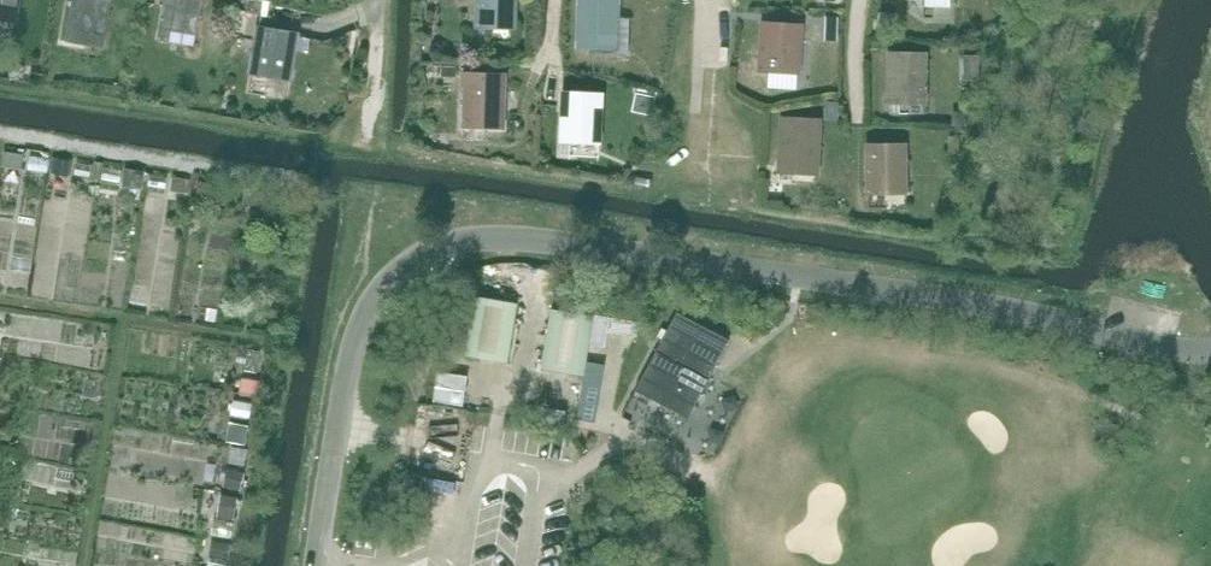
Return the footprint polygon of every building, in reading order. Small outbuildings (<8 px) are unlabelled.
[(15,10),(16,0),(0,0),(0,8),(15,10)] [(74,8),(73,8),(67,43),(79,45),(81,33),(106,38),(112,3),(95,0),(76,0),(74,8)] [(164,5),(162,5),(156,40),(168,42),(170,31),(195,35),(201,0),(164,0),(164,5)] [(477,27),(514,28),(515,0),(478,0),(477,27)] [(615,48),(617,1),(593,1),(593,2),(581,1),(581,12),(580,12),(578,47),(615,48)] [(798,61),(800,26),(763,24),(760,70),(772,71),(773,60),(798,61)] [(259,28),(257,39),(252,74),(288,80),(296,34),(259,28)] [(925,102),(926,55),(888,54),(887,101),(925,102)] [(38,85),(40,74),(32,73),(30,84),(38,85)] [(502,122),(503,76),(466,75),(465,122),(502,122)] [(598,143),(601,96),(577,95),(577,96),(565,95),(565,106),(563,106),(561,141),(598,143)] [(836,119),(836,104),(827,104),(826,119),(836,119)] [(816,174),(819,121),(795,120),(795,121),(784,121),(783,131),(781,131),(779,166),(791,167),(791,173),(816,174)] [(868,193),(905,193),(904,146),(880,146),(880,147),(868,148),(868,158),(867,158),(868,193)] [(517,303),(475,296),(465,355),(507,363),(517,303)] [(583,376),(593,316),(551,309),(541,369),(583,376)] [(676,312),(634,390),(689,420),(731,341),(676,312)] [(438,372),(433,400),(464,406),(470,378),(438,372)] [(556,405),(552,423),(581,429),(585,411),(556,405)] [(585,411),(582,429),(610,435),(614,417),(585,411)]
